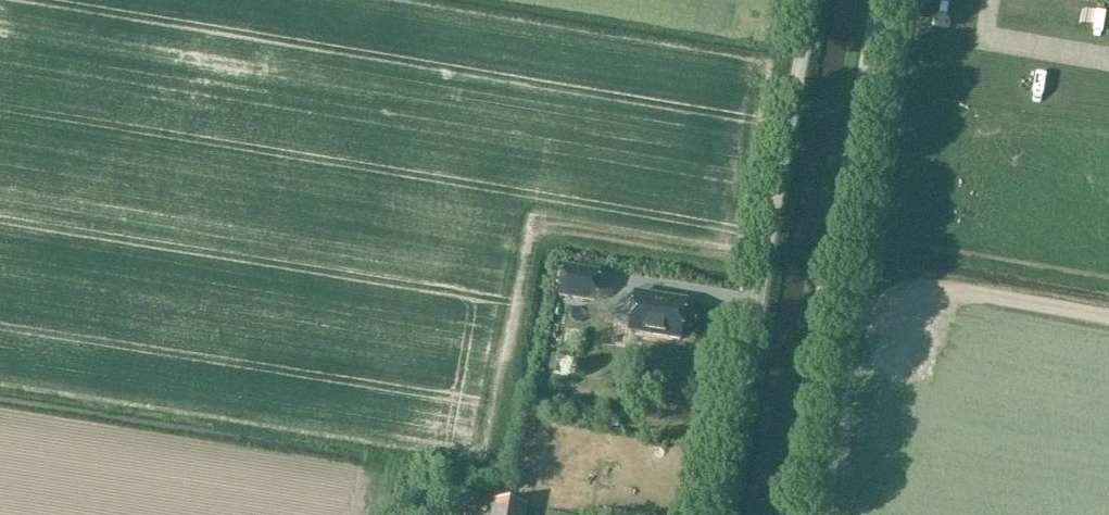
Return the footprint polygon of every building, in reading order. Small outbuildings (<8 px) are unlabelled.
[(562,268),(557,297),(599,303),(603,275),(562,268)] [(642,295),(636,331),(682,338),(684,329),(688,303),(642,295)] [(560,323),(557,337),(573,339),(575,326),(560,323)] [(421,487),(419,499),(432,502),(434,490),(421,487)] [(526,508),(494,502),(492,514),(525,514),(526,508)]
